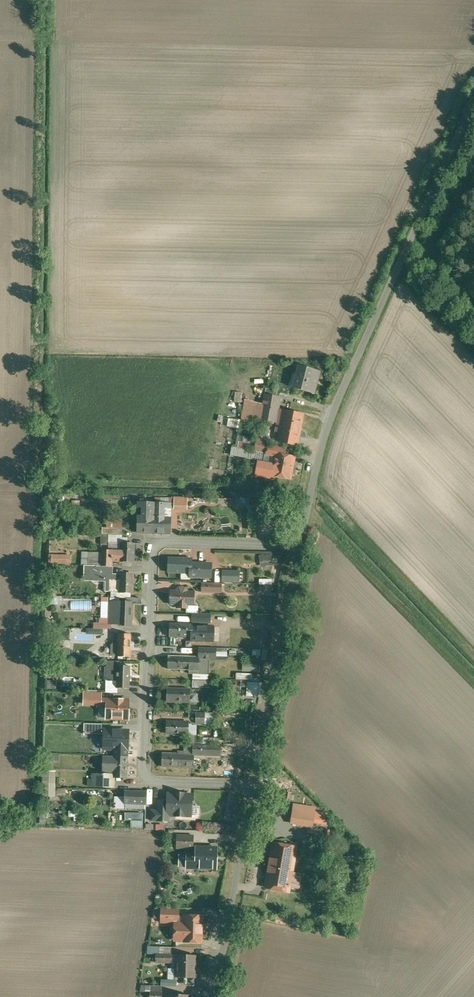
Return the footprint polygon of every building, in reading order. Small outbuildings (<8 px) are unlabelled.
[(314,393),(320,372),(299,367),(294,388),(314,393)] [(260,420),(276,423),(281,398),(276,397),(278,390),(269,389),(266,388),(264,401),(261,415),(260,420)] [(303,415),(280,411),(277,431),(281,432),(279,442),(297,445),(303,415)] [(276,454),(284,456),(286,449),(268,446),(266,456),(275,458),(276,454)] [(284,456),(276,454),(275,458),(274,466),(272,475),(273,475),(290,478),(294,458),(284,456)] [(263,464),(274,466),(275,458),(266,456),(265,456),(263,464)] [(272,475),(274,466),(263,464),(260,464),(257,475),(272,478),(273,475),(272,475)] [(187,509),(187,498),(175,498),(174,509),(187,509)] [(155,503),(138,503),(138,507),(147,508),(147,517),(137,517),(137,532),(154,533),(155,503)] [(171,504),(155,503),(154,533),(170,533),(170,518),(161,517),(162,508),(171,508),(171,504)] [(102,521),(101,535),(124,535),(125,522),(102,521)] [(121,551),(101,551),(101,553),(101,561),(113,561),(133,562),(134,544),(121,543),(121,551)] [(101,561),(101,553),(80,552),(79,566),(90,566),(100,566),(101,561)] [(191,559),(169,559),(169,571),(191,572),(191,575),(210,576),(211,564),(191,564),(191,559)] [(112,574),(113,561),(101,561),(100,566),(90,566),(90,575),(95,579),(104,580),(104,573),(112,574)] [(224,569),(224,581),(242,581),(242,569),(224,569)] [(112,574),(104,573),(104,580),(103,591),(120,592),(120,574),(112,574)] [(133,574),(120,574),(120,592),(132,592),(133,574)] [(220,593),(220,582),(199,582),(199,593),(220,593)] [(259,582),(259,593),(271,593),(271,582),(259,582)] [(193,607),(193,592),(169,592),(169,606),(193,607)] [(132,625),(132,603),(110,602),(110,614),(105,614),(105,619),(111,619),(111,624),(119,624),(119,625),(132,625)] [(210,615),(192,614),(192,623),(210,623),(210,615)] [(192,625),(170,624),(170,637),(192,637),(192,627),(192,625)] [(213,627),(192,627),(192,637),(192,641),(213,641),(213,627)] [(111,629),(101,629),(101,642),(110,642),(111,629)] [(131,634),(118,634),(118,644),(118,656),(118,657),(130,657),(131,634)] [(199,649),(198,658),(213,659),(215,659),(216,649),(199,649)] [(194,658),(194,657),(169,656),(168,669),(188,670),(188,673),(198,674),(199,662),(194,662),(194,658)] [(199,662),(198,674),(213,674),(213,659),(198,658),(194,658),(194,662),(199,662)] [(118,688),(130,688),(130,667),(119,666),(118,666),(118,669),(107,668),(107,681),(118,681),(118,688)] [(218,688),(218,676),(192,676),(192,688),(218,688)] [(247,682),(247,696),(259,696),(259,682),(247,682)] [(188,701),(188,689),(166,689),(166,701),(188,701)] [(100,706),(107,706),(107,700),(101,700),(101,693),(84,692),(84,704),(98,705),(98,706),(100,706)] [(128,719),(129,701),(107,700),(107,706),(107,718),(128,719)] [(188,723),(167,722),(166,734),(188,734),(188,723)] [(90,738),(99,738),(99,726),(90,726),(90,738)] [(107,735),(108,726),(99,726),(99,738),(107,739),(107,735)] [(107,735),(120,736),(121,726),(108,726),(107,735)] [(115,745),(115,757),(127,757),(128,736),(120,736),(107,735),(107,739),(106,745),(115,745)] [(219,747),(193,745),(192,754),(220,755),(219,747)] [(185,755),(163,755),(163,767),(193,767),(194,757),(185,756),(185,755)] [(126,777),(127,757),(115,757),(104,756),(104,772),(101,772),(100,785),(114,786),(114,777),(126,777)] [(146,804),(147,792),(125,791),(124,804),(146,804)] [(167,815),(168,815),(191,816),(192,795),(184,795),(184,794),(176,793),(176,794),(168,794),(168,801),(167,815)] [(167,815),(168,801),(158,801),(157,811),(151,811),(151,820),(168,821),(168,815),(167,815)] [(294,805),(292,821),(313,825),(315,808),(294,805)] [(194,836),(177,835),(176,848),(193,849),(194,836)] [(295,847),(272,843),(264,888),(287,892),(295,847)] [(187,855),(187,868),(216,869),(216,848),(196,848),(196,855),(187,855)] [(161,923),(176,923),(177,917),(179,917),(179,909),(161,908),(161,923)] [(202,925),(203,917),(183,916),(183,917),(183,929),(176,929),(176,941),(184,941),(184,942),(202,942),(202,931),(203,930),(204,926),(202,925)] [(159,954),(156,954),(155,962),(171,963),(171,955),(159,954)] [(195,978),(195,955),(174,955),(174,963),(177,963),(177,978),(195,978)] [(150,986),(149,996),(162,996),(162,986),(150,986)]
